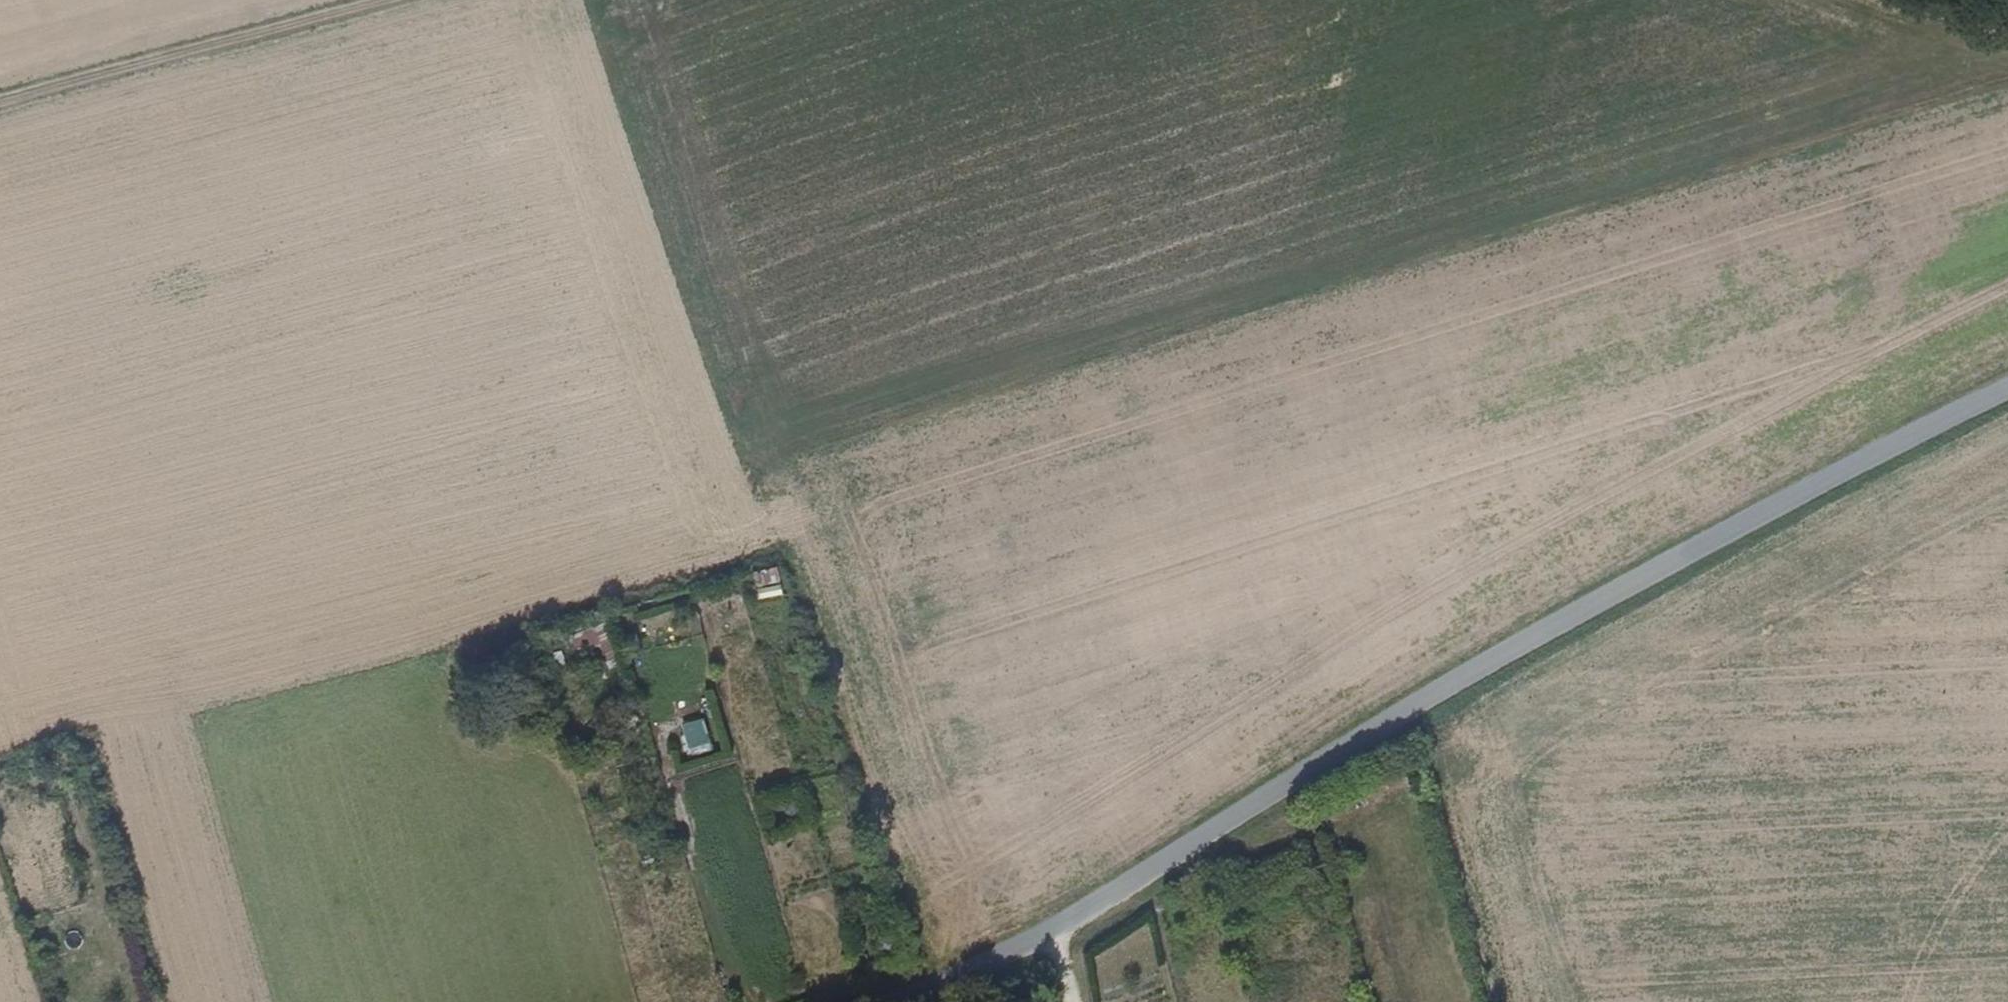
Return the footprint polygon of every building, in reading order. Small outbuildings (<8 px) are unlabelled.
[(689,757),(711,752),(705,721),(682,726),(689,757)]
